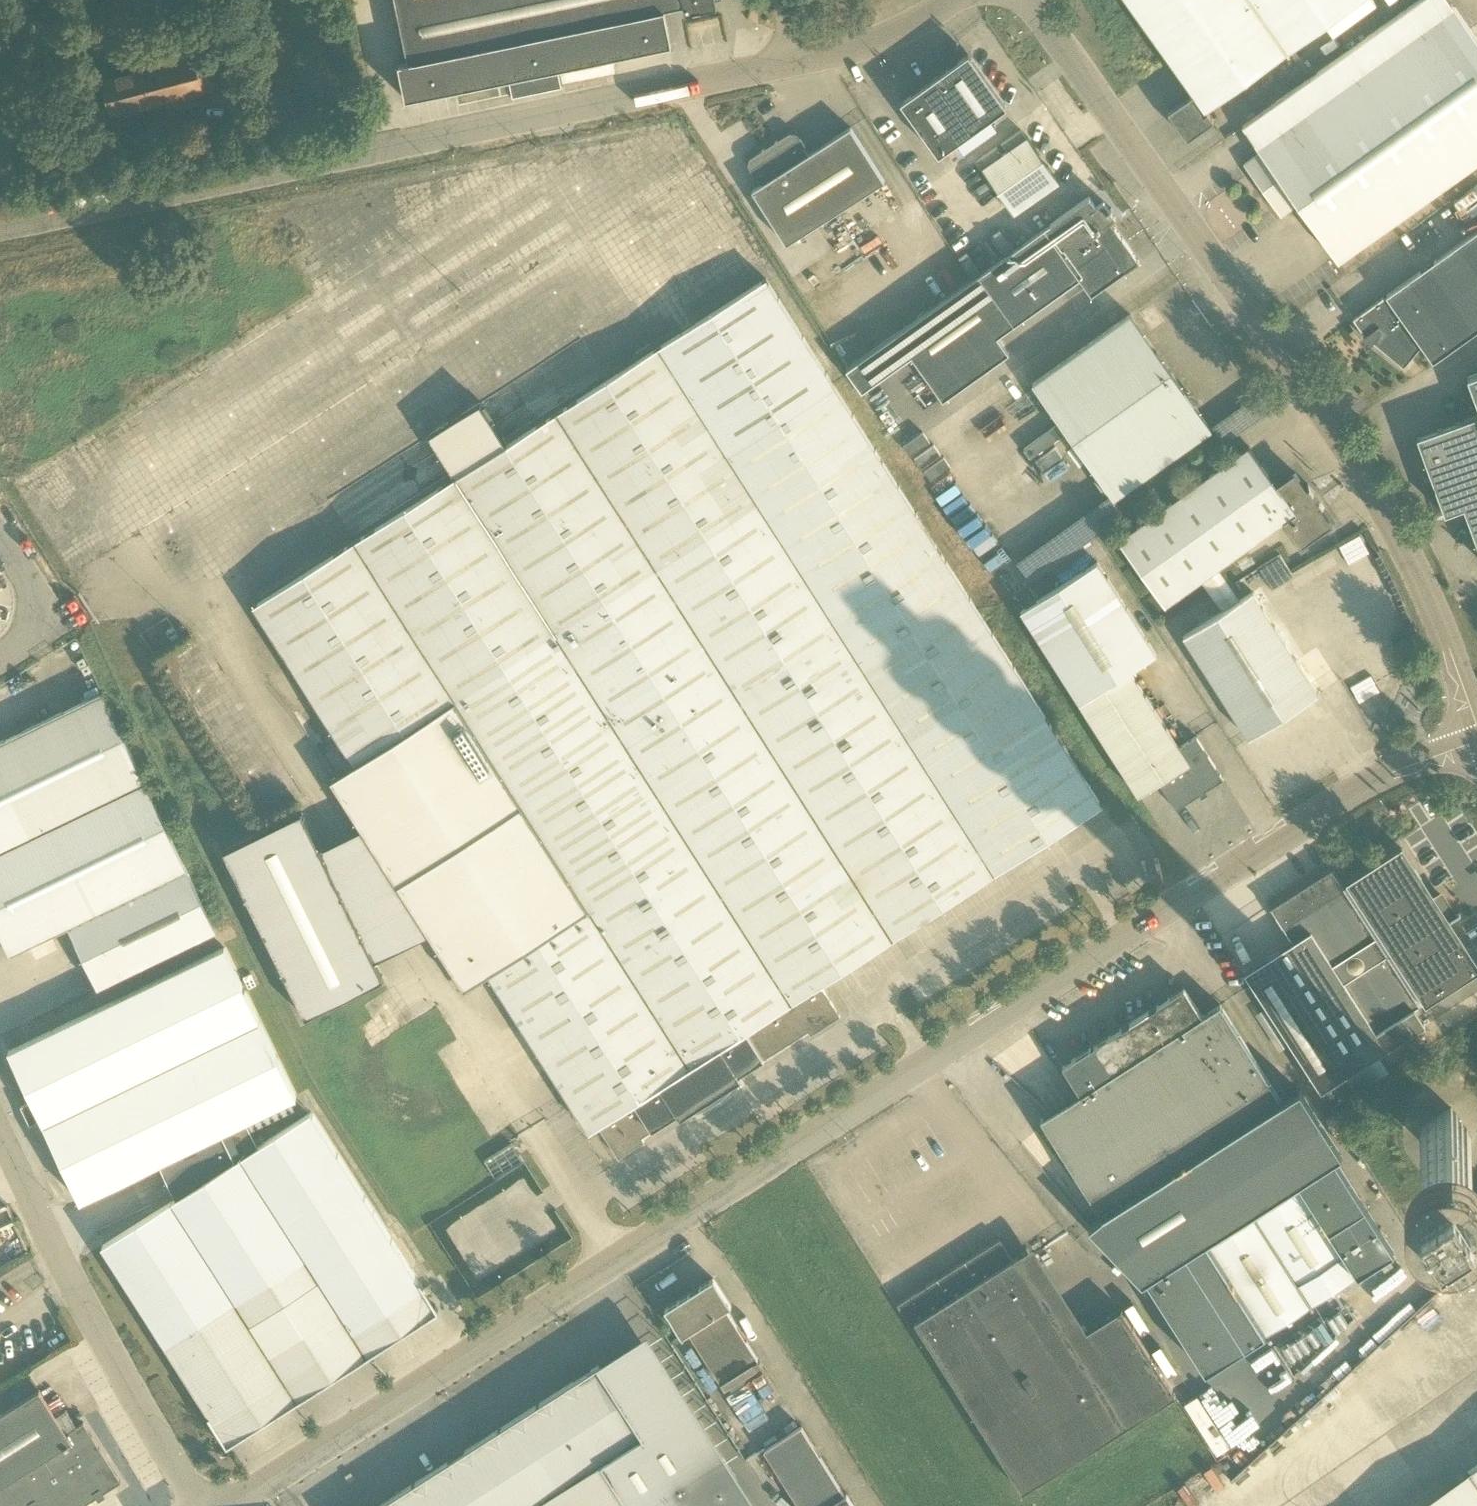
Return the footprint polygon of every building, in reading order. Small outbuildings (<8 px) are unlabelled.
[(408,63),(399,65),(406,99),(653,48),(646,14),(684,6),(686,14),(717,7),(716,0),(395,0),(408,63)] [(1288,52),(1251,0),(1127,0),(1194,94),(1169,112),(1188,139),(1214,120),(1207,110),(1288,52)] [(1476,163),(1476,37),(1451,0),(1420,0),(1243,126),(1261,152),(1244,164),(1281,216),(1298,204),(1339,261),(1476,163)] [(1288,52),(1361,0),(1251,0),(1288,52)] [(110,115),(204,91),(204,90),(225,84),(215,48),(209,50),(206,38),(205,33),(138,52),(142,68),(100,79),(101,81),(110,115)] [(990,120),(1007,107),(969,54),(902,102),(940,155),(957,143),(964,154),(997,130),(990,120)] [(885,181),(862,144),(851,127),(809,154),(804,148),(806,146),(795,129),(745,161),(756,178),(758,177),(762,184),(753,190),(786,245),(885,181)] [(1014,215),(1060,183),(1028,137),(974,174),(985,189),(992,185),(1014,215)] [(1098,206),(1091,196),(1051,224),(897,333),(944,400),(1010,353),(998,336),(1080,278),(1092,295),(1139,261),(1111,221),(1116,217),(1105,201),(1098,206)] [(1476,331),(1476,231),(1384,297),(1354,319),(1365,335),(1364,336),(1365,337),(1369,334),(1375,339),(1373,341),(1404,367),(1422,346),(1434,362),(1476,331)] [(363,314),(339,330),(347,342),(345,349),(354,361),(349,364),(353,370),(362,364),(371,367),(374,365),(377,366),(410,365),(414,350),(430,350),(466,324),(468,318),(467,300),(479,292),(472,282),(462,279),(461,267),(479,254),(459,248),(404,288),(389,283),(380,289),(385,295),(372,305),(367,298),(363,314)] [(821,984),(1102,804),(833,382),(768,279),(659,349),(508,446),(480,403),(430,434),(458,479),(256,609),(357,768),(332,784),(465,992),(490,977),(572,1103),(590,1132),(599,1126),(619,1157),(645,1141),(642,1137),(678,1114),(680,1118),(742,1079),(739,1075),(809,1030),(811,1034),(841,1015),(821,984)] [(1113,500),(1212,428),(1131,314),(1032,385),(1113,500)] [(1468,377),(1476,402),(1476,373),(1468,377)] [(1418,437),(1446,514),(1464,507),(1476,541),(1476,415),(1418,437)] [(1277,485),(1249,446),(1119,537),(1166,604),(1200,580),(1217,568),(1284,520),(1303,545),(1332,524),(1320,507),(1323,505),(1310,487),(1308,489),(1295,472),(1277,485)] [(1025,557),(1032,576),(1041,572),(1034,554),(1025,557)] [(1181,746),(1130,667),(1155,650),(1098,562),(1021,612),(1139,795),(1160,782),(1177,809),(1224,779),(1196,735),(1181,746)] [(1253,591),(1239,600),(1222,611),(1184,635),(1250,738),(1319,694),(1253,591)] [(102,692),(0,741),(0,933),(10,955),(69,927),(98,988),(217,931),(102,692)] [(224,850),(306,1017),(385,979),(303,812),(224,850)] [(1322,1092),(1426,1025),(1415,1008),(1476,968),(1476,964),(1449,921),(1435,899),(1402,848),(1344,886),(1333,869),(1334,869),(1333,867),(1271,908),(1272,909),(1294,942),(1246,973),(1322,1092)] [(42,1119),(63,1163),(81,1200),(160,1163),(169,1182),(198,1164),(301,1101),(297,1097),(225,947),(9,1050),(33,1100),(42,1119)] [(1202,1016),(1185,988),(1063,1065),(1081,1093),(1041,1119),(1102,1214),(1089,1226),(1141,1282),(1147,1279),(1205,1371),(1310,1304),(1312,1307),(1313,1306),(1311,1304),(1348,1280),(1351,1284),(1358,1280),(1355,1276),(1394,1252),(1335,1159),(1341,1155),(1300,1090),(1282,1101),(1221,1004),(1202,1016)] [(42,1119),(33,1100),(21,1105),(30,1124),(42,1119)] [(422,1286),(311,1112),(301,1101),(198,1164),(287,1304),(321,1283),(352,1331),(422,1286)] [(1440,1159),(1472,1139),(1451,1107),(1420,1128),(1440,1159)] [(495,1179),(522,1162),(511,1145),(484,1162),(495,1179)] [(214,1419),(285,1373),(254,1325),(287,1304),(198,1164),(169,1182),(177,1198),(103,1245),(214,1419)] [(1013,1259),(1000,1238),(898,1304),(925,1339),(928,1337),(1025,1489),(1177,1392),(1132,1325),(1082,1357),(1017,1256),(1013,1259)] [(759,1359),(727,1309),(732,1306),(714,1278),(665,1309),(683,1337),(690,1333),(722,1382),(759,1359)] [(685,1436),(701,1426),(658,1357),(612,1386),(599,1365),(378,1505),(729,1505),(685,1436)] [(40,1389),(0,1415),(0,1505),(34,1505),(39,1503),(41,1505),(82,1505),(122,1481),(84,1422),(77,1426),(67,1409),(57,1416),(40,1389)] [(1265,1413),(1257,1397),(1229,1411),(1227,1407),(1212,1415),(1201,1394),(1186,1401),(1213,1453),(1248,1435),(1242,1424),(1265,1413)] [(802,1426),(764,1450),(801,1505),(855,1505),(847,1493),(845,1494),(802,1426)] [(1170,1452),(1192,1439),(1185,1427),(1163,1441),(1170,1452)]
